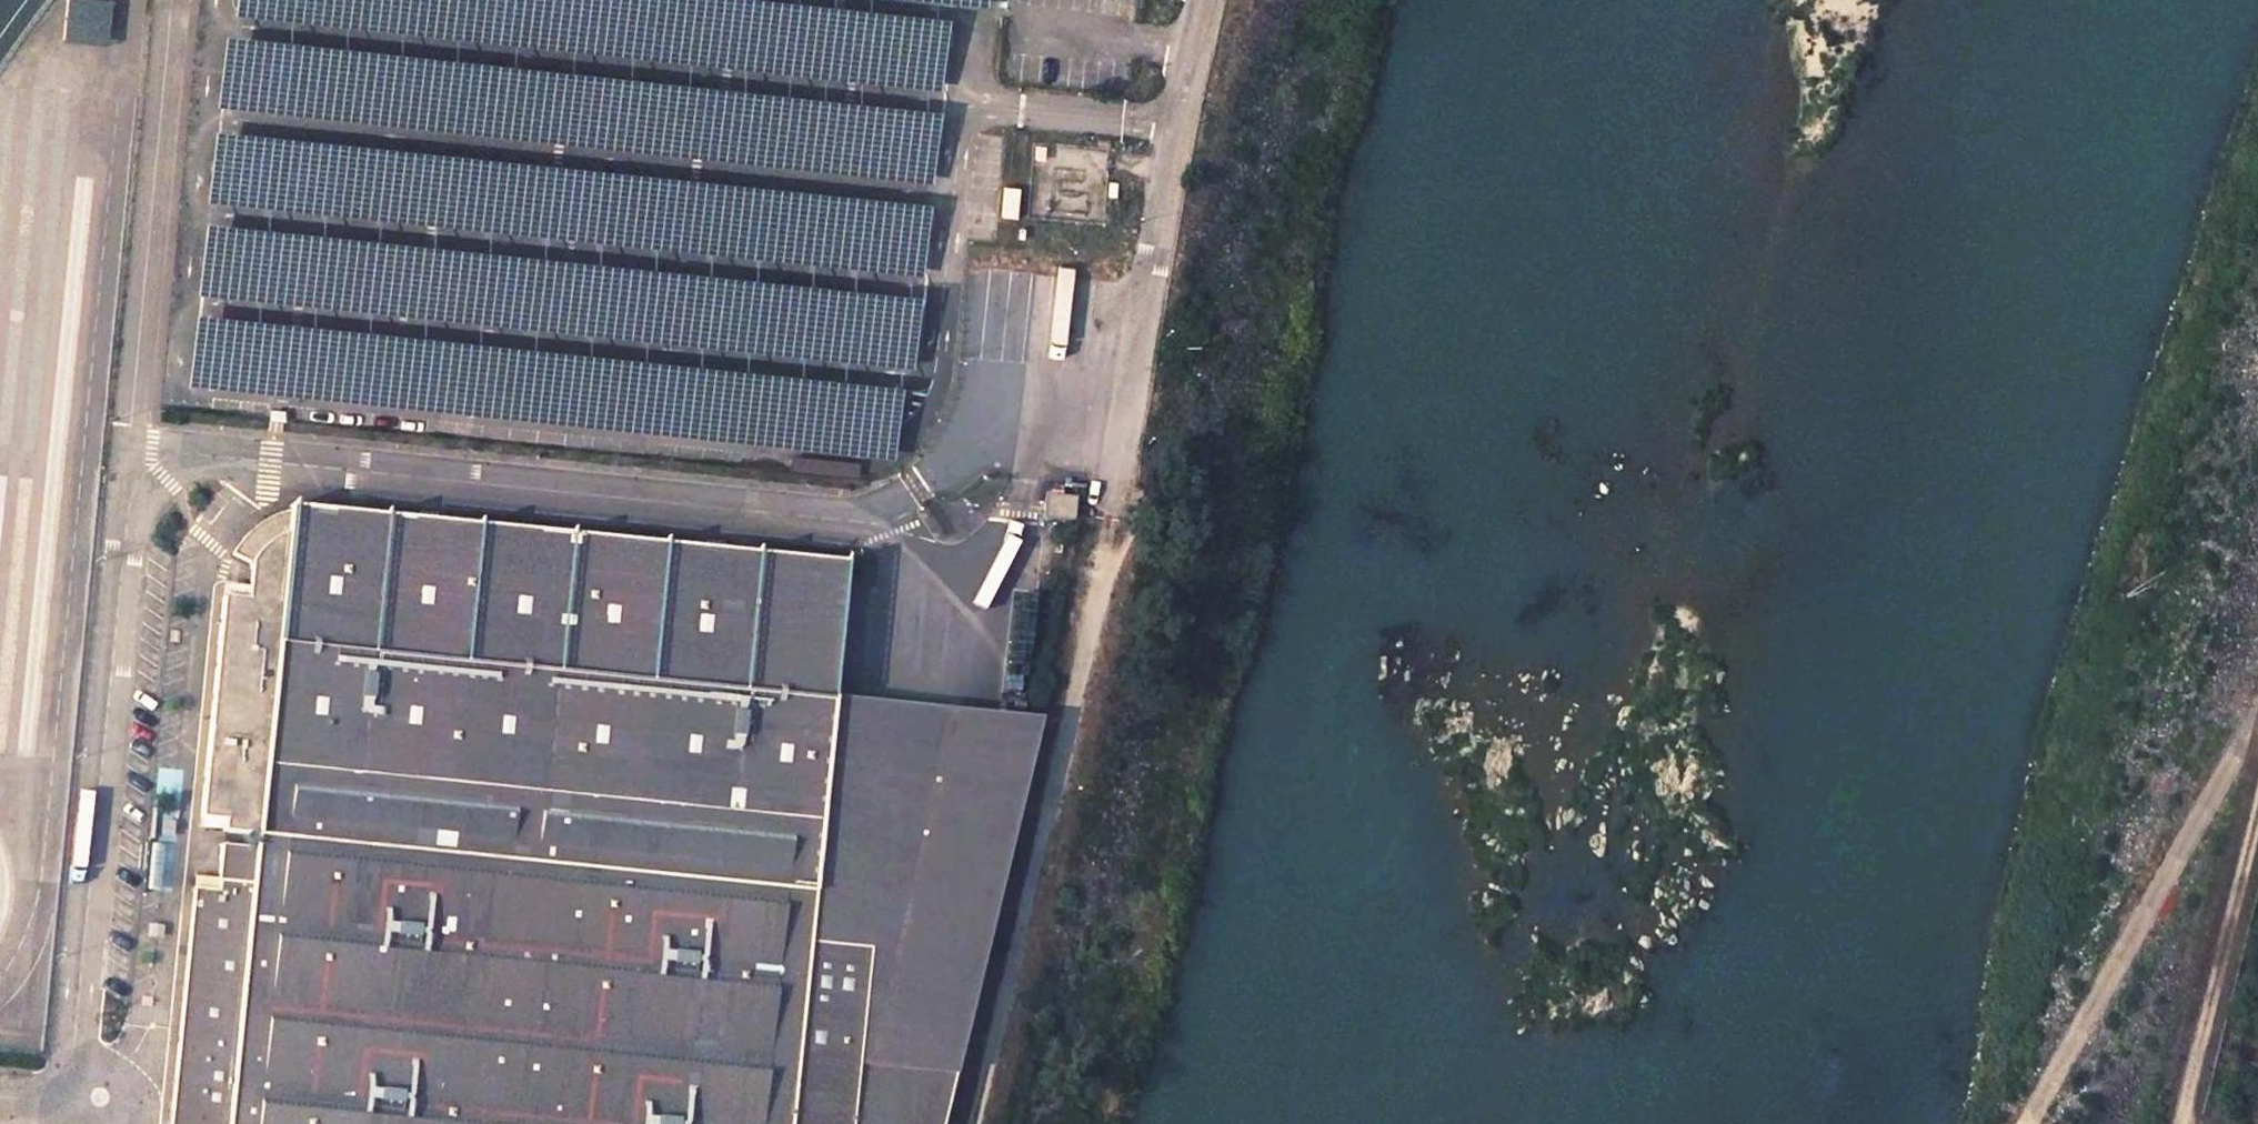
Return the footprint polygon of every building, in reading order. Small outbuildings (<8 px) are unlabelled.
[(107,45),(110,3),(70,1),(68,43),(107,45)] [(820,457),(819,472),(855,473),(856,458),(820,457)] [(1047,510),(1060,511),(1061,500),(1048,499),(1047,510)] [(876,947),(816,941),(841,714),(828,712),(843,576),(722,562),(705,560),(441,529),(424,527),(300,513),(299,518),(287,521),(280,525),(271,529),(262,536),(251,547),(242,560),(261,570),(257,605),(233,603),(207,824),(231,826),(230,837),(263,841),(262,854),(229,850),(224,896),(200,893),(175,1123),(856,1123),(876,947)] [(441,523),(424,521),(424,527),(441,529),(441,523)] [(723,556),(706,554),(705,560),(722,562),(723,556)] [(953,1071),(947,1070),(1027,736),(841,714),(816,941),(876,947),(856,1123),(940,1123),(953,1071)]
